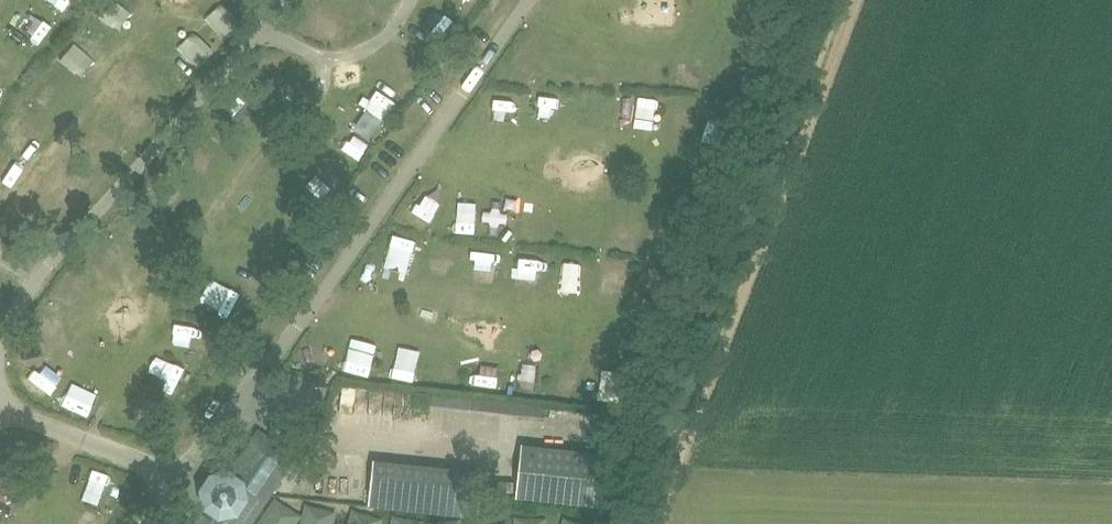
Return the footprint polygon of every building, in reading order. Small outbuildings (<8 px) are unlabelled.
[(148,0),(123,0),(144,9),(148,0)] [(240,14),(251,1),(249,0),(222,0),(240,14)] [(216,9),(201,24),(220,43),(235,28),(216,9)] [(191,80),(207,67),(188,43),(172,56),(191,80)] [(509,117),(512,94),(494,92),(491,115),(509,117)] [(556,117),(558,93),(540,92),(538,115),(556,117)] [(323,376),(333,347),(314,340),(304,370),(323,376)] [(172,363),(164,383),(185,392),(193,371),(172,363)] [(455,409),(458,397),(438,391),(434,403),(455,409)] [(298,456),(262,432),(246,455),(248,456),(232,480),(230,479),(216,482),(208,493),(211,506),(212,507),(201,523),(252,523),(298,456)] [(521,447),(516,500),(604,509),(609,456),(521,447)] [(469,468),(375,466),(375,505),(469,507),(469,468)] [(9,494),(0,489),(0,508),(9,494)]
